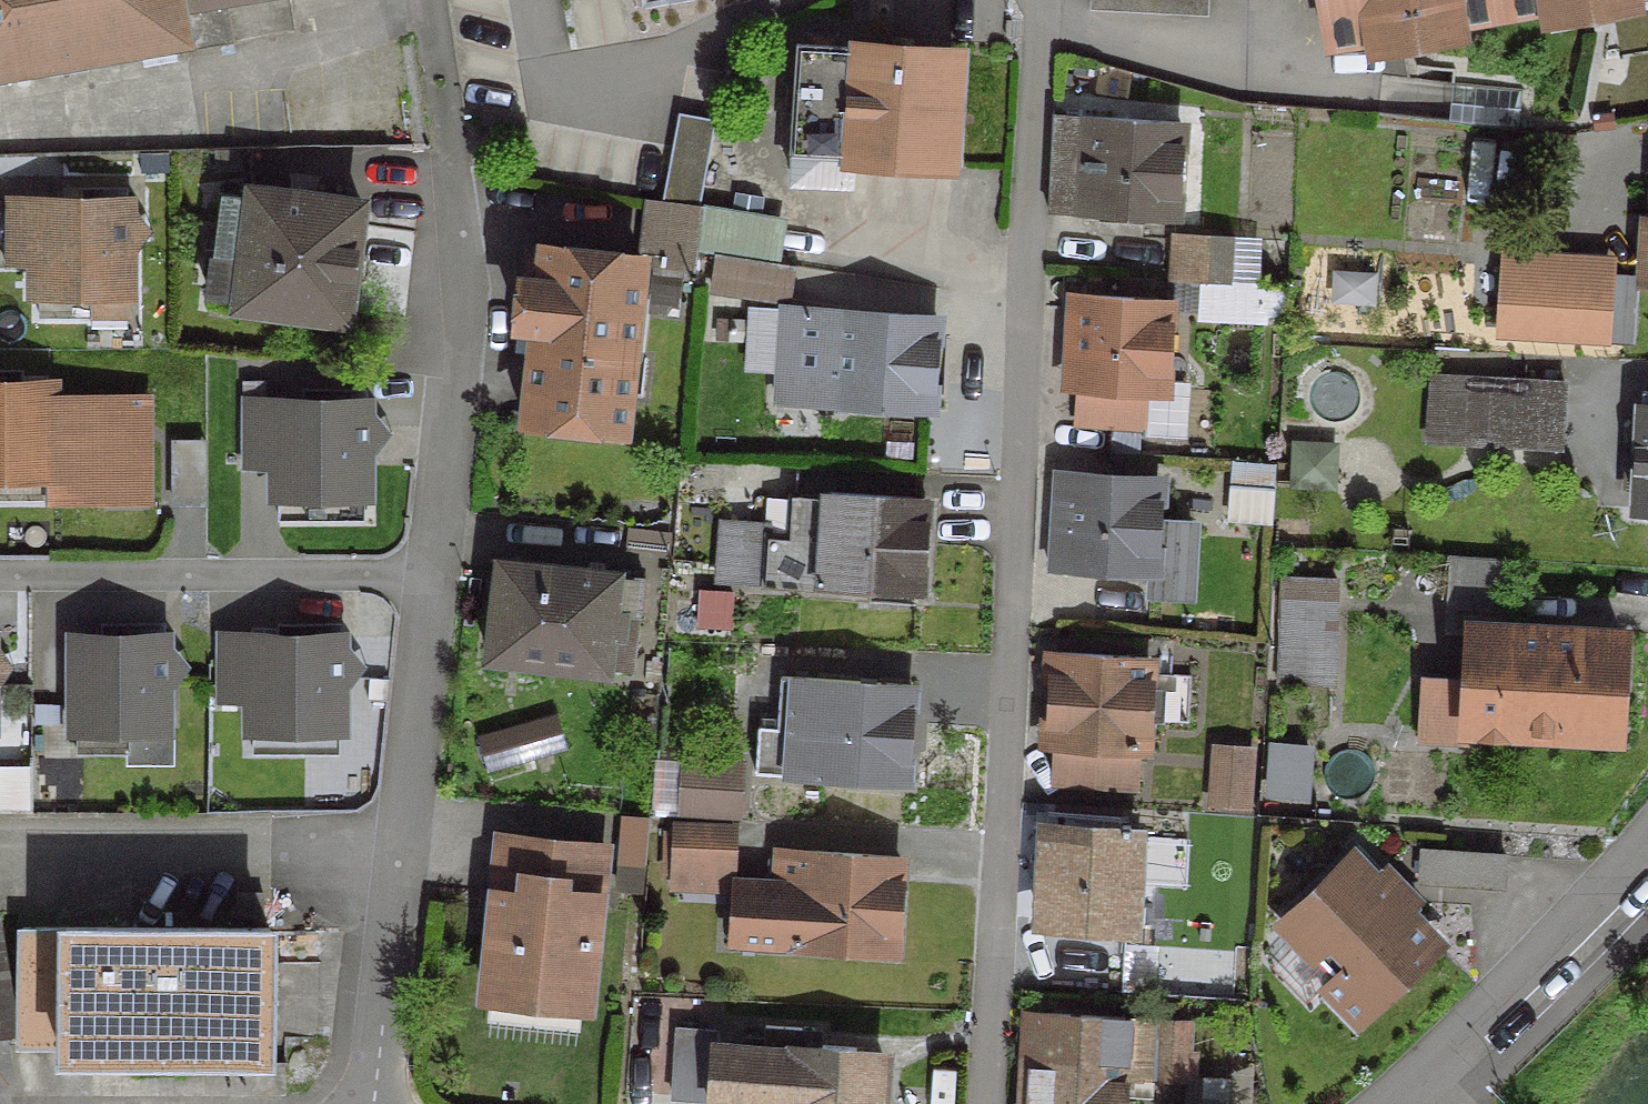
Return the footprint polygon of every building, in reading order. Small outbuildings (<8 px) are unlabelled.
[(167,0),(0,0),(0,66),(173,36),(167,0)] [(173,36),(177,54),(227,45),(220,1),(225,0),(167,0),(173,36)] [(1085,9),(1199,15),(1200,0),(1085,0),(1085,9)] [(1501,0),(1310,0),(1322,65),(1364,57),(1368,78),(1471,59),(1467,39),(1507,32),(1501,0)] [(1647,6),(1647,0),(1501,0),(1507,32),(1540,25),(1540,49),(1647,24),(1647,15),(1645,6),(1647,6)] [(938,169),(946,55),(846,48),(846,52),(796,49),(787,183),(839,186),(841,162),(938,169)] [(1166,219),(1172,126),(1048,118),(1043,211),(1166,219)] [(707,130),(670,123),(655,205),(692,212),(707,130)] [(238,245),(230,309),(340,322),(355,205),(343,203),(344,198),(308,193),(308,199),(245,191),(244,200),(215,196),(210,241),(238,245)] [(121,203),(27,202),(28,296),(32,296),(83,296),(121,296),(121,203)] [(689,251),(692,212),(655,205),(649,262),(687,266),(689,251)] [(770,224),(697,209),(691,250),(715,256),(762,266),(770,224)] [(1638,283),(1647,284),(1647,219),(1642,218),(1638,283)] [(1168,241),(1165,278),(1262,282),(1264,245),(1202,240),(1201,243),(1168,241)] [(627,344),(626,344),(634,261),(520,249),(512,326),(530,328),(519,420),(617,431),(627,344)] [(781,270),(762,266),(715,256),(707,291),(773,306),(781,270)] [(1590,284),(1590,281),(1522,276),(1518,330),(1586,335),(1586,337),(1619,340),(1623,286),(1590,284)] [(32,296),(32,318),(83,318),(83,296),(32,296)] [(1161,302),(1070,297),(1065,390),(1072,391),(1069,423),(1136,428),(1139,395),(1155,396),(1161,302)] [(773,368),(771,403),(922,412),(928,318),(835,312),(835,314),(796,312),(792,370),(773,368)] [(510,332),(508,354),(521,355),(523,333),(510,332)] [(1429,376),(1425,444),(1553,451),(1557,383),(1429,376)] [(44,385),(0,385),(0,501),(44,501),(44,385)] [(45,385),(44,385),(44,501),(98,501),(98,479),(137,479),(137,402),(45,401),(45,385)] [(1636,394),(1629,511),(1647,512),(1647,394),(1636,394)] [(361,404),(267,404),(267,498),(272,498),(272,520),(323,520),(323,498),(361,498),(361,404)] [(1336,422),(1278,417),(1277,484),(1328,489),(1329,451),(1335,451),(1336,422)] [(203,517),(202,455),(175,455),(176,517),(203,517)] [(1264,525),(1268,465),(1224,463),(1221,515),(1228,523),(1264,525)] [(1148,532),(1151,480),(1060,475),(1056,553),(1044,552),(1042,568),(1143,575),(1141,596),(1186,598),(1189,535),(1148,532)] [(764,540),(761,584),(910,595),(917,500),(823,494),(823,499),(786,497),(784,541),(764,540)] [(746,528),(714,526),(711,581),(742,583),(746,528)] [(1501,564),(1444,561),(1442,599),(1499,602),(1501,564)] [(633,618),(638,580),(493,563),(482,659),(626,675),(629,648),(614,646),(618,616),(633,618)] [(728,596),(705,593),(701,628),(725,630),(728,596)] [(1327,614),(1328,602),(1328,601),(1278,600),(1276,682),(1324,683),(1327,614)] [(1612,693),(1616,639),(1466,631),(1463,684),(1415,681),(1411,741),(1460,744),(1461,728),(1606,736),(1609,692),(1612,693)] [(66,732),(70,732),(70,754),(121,754),(121,732),(159,732),(159,638),(66,638),(66,732)] [(246,754),(297,754),(297,732),(336,731),(335,638),(210,638),(210,699),(242,699),(242,732),(246,732),(246,754)] [(1050,655),(1045,748),(1135,753),(1140,659),(1050,655)] [(904,687),(774,678),(771,730),(752,729),(749,775),(897,785),(904,687)] [(1207,760),(1210,761),(1203,781),(1225,789),(1246,731),(1252,700),(1230,695),(1207,760)] [(1284,797),(1325,795),(1323,741),(1281,743),(1284,797)] [(675,813),(730,817),(734,767),(679,763),(675,813)] [(1112,819),(1041,815),(1034,923),(1125,929),(1130,834),(1123,834),(1124,827),(1115,827),(1115,833),(1112,833),(1112,819)] [(672,825),(669,863),(726,867),(729,829),(672,825)] [(519,895),(491,892),(482,987),(580,997),(595,848),(525,841),(519,895)] [(770,885),(729,882),(725,942),(886,954),(892,860),(772,852),(770,885)] [(1328,977),(1316,989),(1350,1024),(1430,947),(1345,859),(1277,924),(1328,977)] [(1438,862),(1415,861),(1414,884),(1437,885),(1438,862)] [(257,1047),(257,1052),(260,1052),(262,931),(13,930),(12,1047),(257,1047)] [(1116,1076),(1165,1079),(1166,1051),(1182,1052),(1183,1023),(1029,1015),(1024,1103),(1115,1103),(1116,1076)] [(877,1075),(878,1071),(846,1068),(847,1052),(792,1048),(793,1032),(760,1030),(759,1053),(708,1050),(709,1032),(671,1029),(666,1099),(728,1103),(875,1103),(877,1075)]
